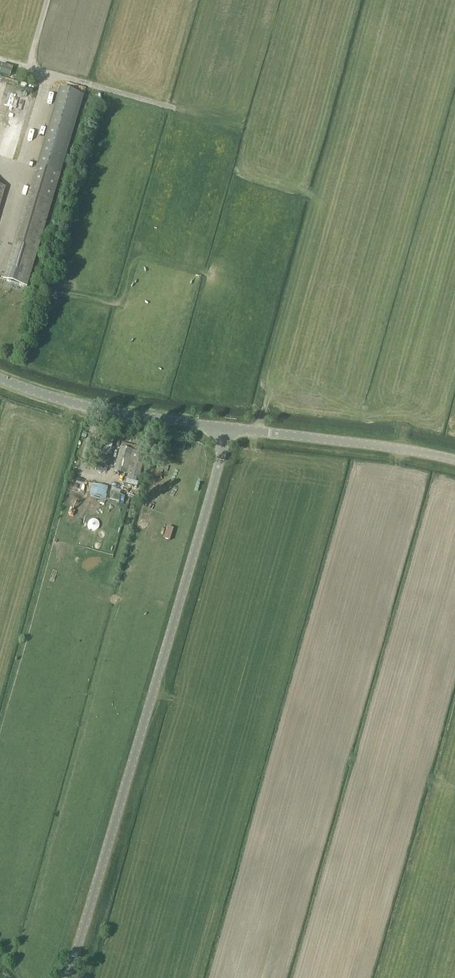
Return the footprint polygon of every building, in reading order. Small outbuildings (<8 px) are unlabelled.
[(59,88),(28,194),(3,279),(27,286),(52,201),(83,95),(59,88)] [(140,453),(132,451),(120,448),(114,472),(134,477),(140,453)]
